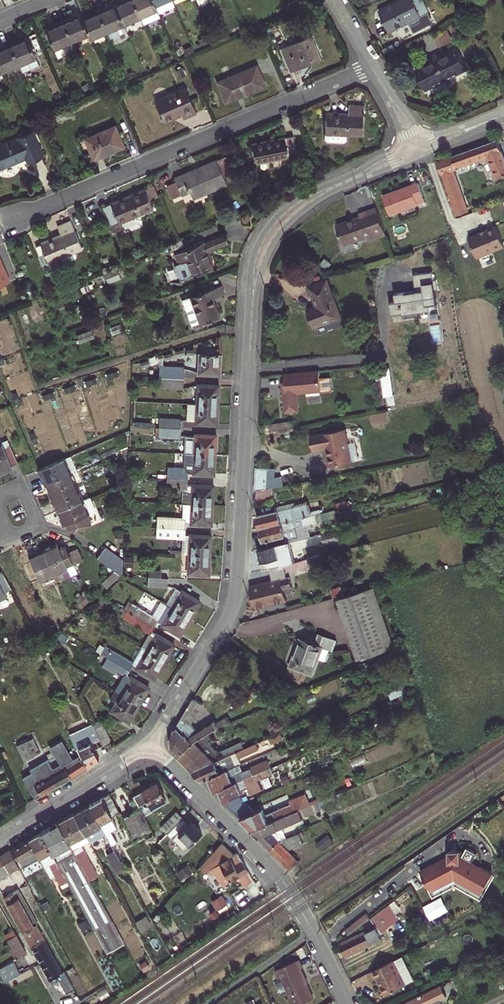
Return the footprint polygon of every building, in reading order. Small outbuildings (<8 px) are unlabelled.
[(133,0),(128,0),(116,5),(124,25),(141,17),(133,0)] [(141,17),(143,24),(160,17),(158,12),(153,0),(133,0),(141,17)] [(158,12),(175,5),(173,0),(153,0),(158,12)] [(301,7),(298,0),(295,0),(289,3),(292,11),(301,7)] [(390,32),(429,12),(422,0),(402,0),(379,12),(390,32)] [(124,25),(116,5),(99,13),(108,32),(110,38),(127,31),(124,25)] [(108,32),(99,13),(83,20),(89,34),(91,39),(108,32)] [(83,20),(81,15),(64,22),(73,42),(89,34),(83,20)] [(73,42),(64,22),(46,30),(54,49),(73,42)] [(437,37),(441,46),(452,41),(448,32),(437,37)] [(311,36),(281,48),(291,72),(308,65),(306,62),(320,56),(311,36)] [(36,57),(28,38),(11,45),(19,65),(36,57)] [(11,45),(0,50),(0,65),(3,72),(19,65),(11,45)] [(447,80),(468,70),(458,49),(444,56),(442,52),(435,55),(447,80)] [(416,70),(426,90),(447,80),(435,55),(427,59),(429,64),(416,70)] [(320,56),(306,62),(308,65),(321,59),(320,56)] [(257,66),(218,82),(226,102),(265,86),(257,66)] [(228,66),(221,69),(223,74),(230,72),(228,66)] [(186,88),(155,101),(164,122),(182,114),(184,119),(197,113),(186,88)] [(364,106),(349,105),(349,114),(327,113),(326,134),(362,136),(364,106)] [(115,126),(85,139),(93,157),(104,153),(105,154),(124,147),(115,126)] [(43,155),(33,131),(1,144),(0,142),(0,169),(18,161),(16,158),(22,155),(23,159),(26,158),(27,162),(43,155)] [(294,136),(252,144),(255,163),(289,157),(288,153),(297,152),(294,136)] [(462,153),(466,164),(482,158),(492,182),(503,177),(503,156),(498,140),(462,153)] [(453,156),(457,167),(466,164),(462,153),(453,156)] [(457,167),(453,156),(437,162),(452,205),(464,200),(454,170),(457,169),(457,167)] [(224,157),(217,160),(224,176),(230,173),(224,157)] [(227,184),(224,176),(217,160),(183,174),(183,176),(175,179),(182,195),(190,191),(193,198),(227,184)] [(383,196),(390,214),(426,202),(419,183),(383,196)] [(154,185),(103,207),(114,232),(122,229),(120,223),(153,209),(149,199),(158,195),(154,185)] [(364,191),(369,206),(374,204),(369,189),(364,191)] [(458,220),(469,215),(464,200),(452,205),(458,220)] [(376,207),(359,213),(360,216),(337,225),(344,244),(367,236),(369,239),(386,233),(376,207)] [(61,234),(40,243),(41,244),(36,246),(40,255),(45,253),(49,262),(82,248),(71,221),(58,226),(61,234)] [(503,245),(497,227),(486,231),(486,233),(470,239),(476,256),(503,245)] [(203,243),(203,242),(174,254),(178,264),(172,266),(178,281),(191,276),(192,275),(214,266),(208,252),(205,247),(213,244),(215,249),(228,243),(224,235),(203,243)] [(213,244),(205,247),(208,252),(215,249),(213,244)] [(11,280),(0,254),(0,285),(11,280)] [(117,269),(104,273),(107,283),(120,280),(117,269)] [(404,315),(405,320),(419,318),(419,314),(432,312),(431,307),(438,306),(436,291),(439,291),(438,281),(435,281),(433,274),(414,277),(417,294),(406,295),(406,294),(396,296),(397,304),(391,305),(393,316),(404,315)] [(307,309),(314,327),(341,317),(327,280),(310,287),(310,288),(308,288),(311,296),(313,295),(317,306),(307,309)] [(222,285),(191,296),(184,299),(182,302),(191,324),(194,326),(200,324),(200,322),(201,323),(219,317),(212,299),(225,294),(222,285)] [(219,375),(220,355),(200,354),(199,374),(219,375)] [(159,367),(159,377),(184,378),(185,368),(159,367)] [(379,381),(379,386),(389,385),(388,367),(382,367),(382,373),(377,374),(377,381),(379,381)] [(319,370),(284,373),(285,381),(282,382),(285,411),(298,410),(297,393),(331,390),(330,377),(320,378),(319,370)] [(96,376),(85,380),(87,385),(98,381),(96,376)] [(184,388),(184,378),(159,377),(159,386),(184,388)] [(75,384),(64,388),(66,392),(77,388),(75,384)] [(218,385),(199,384),(198,404),(217,405),(218,385)] [(18,391),(13,393),(18,405),(23,403),(18,391)] [(54,391),(43,395),(44,399),(56,395),(54,391)] [(217,405),(198,404),(189,403),(188,421),(197,421),(197,423),(216,424),(217,405)] [(182,419),(160,418),(160,427),(182,428),(182,419)] [(293,428),(305,426),(304,423),(304,419),(292,421),(293,428)] [(292,421),(262,425),(263,434),(293,429),(293,428),(292,421)] [(160,427),(159,436),(181,437),(182,428),(160,427)] [(341,429),(306,437),(309,451),(323,448),(324,454),(323,455),(326,467),(348,462),(341,429)] [(196,436),(187,436),(186,453),(195,454),(215,455),(216,435),(196,434),(196,436)] [(0,444),(0,473),(13,467),(12,465),(18,462),(11,445),(4,448),(2,443),(0,444)] [(479,447),(481,454),(489,452),(487,445),(479,447)] [(215,455),(195,454),(194,473),(214,474),(215,455)] [(75,470),(69,456),(40,469),(42,475),(40,475),(44,484),(70,472),(75,470)] [(188,468),(168,467),(167,478),(188,478),(188,468)] [(256,468),(255,490),(257,490),(272,488),(274,488),(274,479),(270,478),(267,478),(268,469),(256,468)] [(70,472),(44,484),(48,492),(49,491),(52,497),(76,486),(70,472)] [(485,475),(488,489),(496,487),(492,473),(485,475)] [(182,503),(193,504),(212,505),(213,485),(194,484),(194,485),(187,485),(188,478),(167,478),(167,488),(183,489),(182,503)] [(76,486),(52,497),(54,502),(52,503),(56,511),(82,500),(76,486)] [(257,490),(256,500),(273,497),(272,488),(257,490)] [(82,500),(56,511),(60,519),(61,519),(64,525),(67,523),(69,527),(76,530),(92,523),(88,514),(95,511),(89,497),(82,500)] [(335,504),(337,509),(351,506),(349,500),(335,504)] [(276,507),(277,511),(296,506),(295,502),(276,507)] [(192,523),(211,524),(212,505),(193,504),(182,503),(181,518),(157,517),(156,527),(185,529),(185,522),(192,523)] [(258,515),(261,528),(302,518),(310,516),(309,512),(307,504),(296,506),(277,511),(258,515)] [(302,518),(261,528),(266,547),(277,544),(299,539),(296,527),(304,526),(302,518)] [(296,527),(299,539),(310,537),(309,529),(312,528),(311,524),(304,526),(296,527)] [(156,527),(156,537),(184,539),(185,535),(185,529),(156,527)] [(257,549),(263,570),(270,569),(282,565),(279,552),(286,551),(301,547),(301,544),(318,540),(323,539),(324,543),(340,539),(338,531),(322,535),(322,534),(310,537),(299,539),(277,544),(266,547),(257,549)] [(211,535),(191,534),(191,535),(191,540),(184,539),(183,539),(183,553),(190,554),(210,555),(211,535)] [(54,574),(57,581),(77,572),(68,552),(64,543),(58,546),(57,544),(51,547),(51,545),(43,549),(54,574)] [(106,546),(97,557),(122,576),(123,559),(106,546)] [(307,559),(329,553),(327,547),(294,555),(296,562),(297,562),(302,560),(307,559)] [(77,548),(68,552),(77,572),(86,568),(77,548)] [(43,549),(34,552),(35,554),(29,557),(40,581),(54,574),(43,549)] [(279,552),(282,565),(289,564),(286,551),(279,552)] [(190,554),(183,553),(182,573),(189,573),(190,554)] [(209,574),(210,555),(190,554),(189,573),(209,574)] [(123,568),(132,569),(134,558),(124,557),(123,568)] [(282,565),(270,569),(272,576),(249,582),(254,603),(286,597),(283,587),(292,585),(289,573),(286,574),(286,571),(299,568),(297,562),(296,562),(289,564),(282,565)] [(5,596),(3,592),(12,588),(2,571),(0,572),(0,598),(5,596)] [(168,578),(148,577),(148,586),(168,587),(168,578)] [(339,599),(351,634),(386,623),(374,587),(339,599)] [(176,588),(166,604),(190,618),(200,601),(176,588)] [(166,604),(161,601),(153,615),(129,601),(125,608),(155,627),(158,622),(180,635),(190,618),(166,604)] [(142,648),(164,661),(174,644),(157,634),(157,635),(152,632),(155,627),(125,608),(120,616),(150,634),(142,648)] [(351,634),(359,659),(387,650),(392,648),(394,648),(386,623),(351,634)] [(291,665),(312,673),(318,657),(322,646),(329,649),(333,650),(336,640),(319,633),(315,643),(301,638),(291,665)] [(47,655),(42,645),(29,650),(35,662),(47,655)] [(154,678),(164,661),(142,648),(134,662),(106,645),(101,653),(108,657),(129,669),(132,664),(138,668),(154,678)] [(322,646),(318,657),(325,660),(329,649),(322,646)] [(385,658),(390,670),(397,668),(392,656),(385,658)] [(126,675),(129,669),(108,657),(102,666),(114,672),(115,669),(125,675),(126,675)] [(122,694),(131,678),(126,675),(125,675),(115,690),(122,694)] [(131,678),(122,694),(139,704),(149,687),(132,677),(131,678)] [(112,710),(122,694),(115,690),(106,707),(112,710)] [(112,710),(112,711),(129,721),(139,704),(122,694),(112,710)] [(225,718),(216,723),(216,722),(199,733),(191,725),(203,704),(194,698),(171,736),(172,748),(180,756),(193,743),(209,733),(219,727),(228,723),(225,718)] [(100,720),(93,723),(103,745),(104,746),(111,743),(100,720)] [(93,723),(70,734),(75,744),(78,749),(79,748),(88,766),(99,759),(94,750),(103,745),(93,723)] [(215,761),(225,757),(212,743),(216,740),(209,733),(193,743),(180,756),(187,764),(191,761),(198,768),(215,761)] [(33,782),(28,785),(36,798),(61,784),(48,759),(36,736),(22,742),(30,758),(38,770),(29,775),(33,782)] [(22,742),(17,745),(25,760),(30,758),(22,742)] [(193,770),(203,780),(209,778),(228,769),(236,766),(241,764),(238,758),(261,748),(258,743),(238,751),(226,757),(225,757),(215,761),(198,768),(193,770)] [(75,744),(48,759),(61,784),(86,768),(80,759),(82,758),(78,749),(75,744)] [(224,755),(226,757),(238,751),(233,747),(224,755)] [(349,760),(354,770),(368,763),(363,753),(349,760)] [(432,757),(436,768),(440,767),(436,755),(432,757)] [(187,764),(193,770),(198,768),(191,761),(187,764)] [(242,780),(271,768),(268,761),(239,773),(242,780)] [(228,769),(234,783),(242,780),(239,773),(236,766),(228,769)] [(219,790),(224,801),(238,795),(243,793),(242,791),(249,788),(247,784),(273,772),(271,768),(242,780),(234,783),(219,790)] [(209,778),(214,791),(219,790),(234,783),(228,769),(209,778)] [(260,780),(264,789),(272,787),(268,777),(260,780)] [(166,798),(157,783),(133,796),(139,806),(147,801),(151,807),(166,798)] [(90,805),(106,834),(115,851),(120,848),(104,821),(120,812),(109,794),(90,805)] [(224,801),(230,807),(244,801),(238,795),(224,801)] [(252,830),(306,807),(302,797),(301,796),(289,800),(291,804),(266,815),(263,809),(256,812),(244,801),(230,807),(252,830)] [(252,830),(260,838),(267,845),(279,840),(272,832),(283,827),(304,819),(303,817),(320,810),(317,803),(306,807),(252,830)] [(89,841),(90,842),(106,834),(90,805),(74,814),(89,841)] [(134,840),(152,830),(140,808),(122,818),(124,822),(119,824),(129,841),(133,838),(134,840)] [(167,833),(168,833),(183,817),(177,811),(161,827),(167,833)] [(59,823),(90,879),(98,875),(84,849),(81,851),(79,849),(79,850),(77,847),(81,845),(89,841),(74,814),(58,822),(59,823)] [(183,817),(168,833),(173,838),(173,837),(184,848),(189,842),(190,843),(202,831),(186,815),(183,817)] [(67,881),(107,953),(125,943),(90,879),(59,823),(41,832),(41,833),(67,881)] [(272,832),(279,840),(287,837),(283,827),(272,832)] [(47,874),(49,878),(55,875),(56,878),(60,885),(67,881),(41,833),(29,840),(47,874)] [(271,849),(291,869),(299,861),(288,850),(303,844),(301,839),(300,833),(287,838),(280,841),(271,849)] [(29,853),(31,857),(41,877),(47,874),(29,840),(12,849),(18,860),(23,857),(29,853)] [(279,840),(267,845),(271,849),(280,841),(279,840)] [(254,880),(237,853),(221,863),(220,861),(230,850),(222,844),(201,867),(206,873),(212,868),(222,885),(239,875),(245,885),(254,880)] [(10,850),(0,856),(0,878),(19,867),(10,850)] [(448,856),(420,871),(431,890),(454,877),(481,893),(492,874),(460,855),(459,850),(448,850),(448,856)] [(118,873),(125,869),(115,851),(107,855),(118,873)] [(28,864),(22,867),(27,876),(32,873),(28,864)] [(45,884),(51,881),(49,878),(47,874),(41,877),(45,884)] [(14,892),(4,897),(24,932),(35,925),(38,923),(19,889),(17,890),(14,892)] [(216,911),(227,905),(222,895),(211,901),(216,911)] [(377,928),(340,946),(345,956),(382,938),(379,931),(399,916),(390,904),(370,919),(377,928)] [(354,930),(370,918),(366,914),(351,926),(354,930)] [(135,921),(141,932),(152,926),(146,916),(135,921)] [(44,939),(35,925),(24,932),(32,946),(44,939)] [(27,953),(17,934),(8,939),(11,944),(13,949),(18,958),(27,953)] [(40,961),(52,955),(44,939),(32,946),(40,961)] [(52,955),(40,961),(53,985),(62,980),(65,986),(71,983),(65,971),(62,972),(52,955)] [(402,956),(393,961),(397,968),(405,964),(402,956)] [(298,960),(274,971),(278,979),(281,978),(293,1003),(302,1003),(313,999),(299,969),(302,968),(298,960)] [(13,961),(0,968),(0,973),(5,982),(20,973),(13,961)] [(144,972),(150,969),(146,961),(140,964),(144,972)] [(393,961),(371,972),(375,979),(378,978),(386,994),(414,981),(405,964),(397,968),(393,961)] [(404,1003),(430,1003),(431,1003),(426,994),(424,994),(423,993),(420,995),(421,996),(404,1003)]
